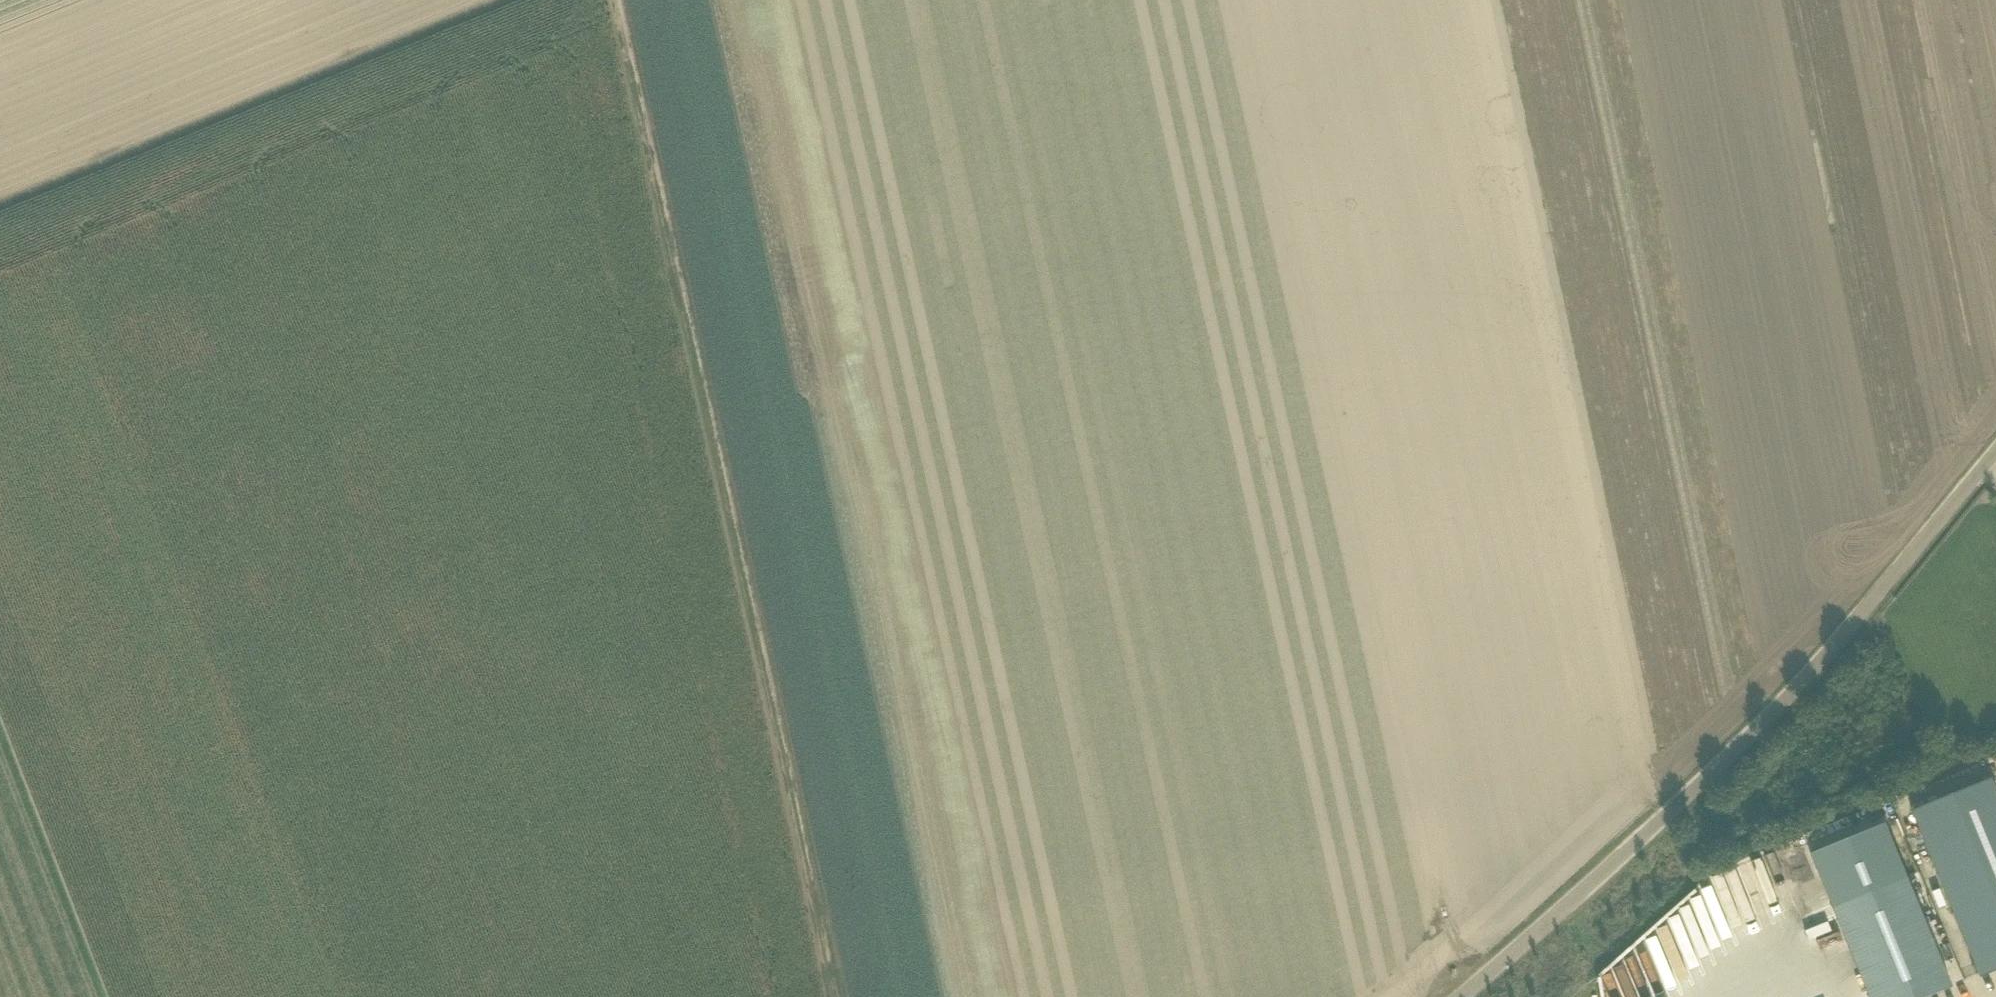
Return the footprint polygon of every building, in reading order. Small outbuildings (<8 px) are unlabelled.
[(1977,977),(1995,969),(1995,797),(1989,780),(1910,812),(1977,977)] [(1780,905),(1761,856),(1736,866),(1726,870),(1744,918),(1780,905)] [(1906,876),(1832,907),(1869,996),(1928,996),(1952,987),(1906,876)] [(1705,918),(1705,950),(1720,950),(1720,918),(1705,918)]
